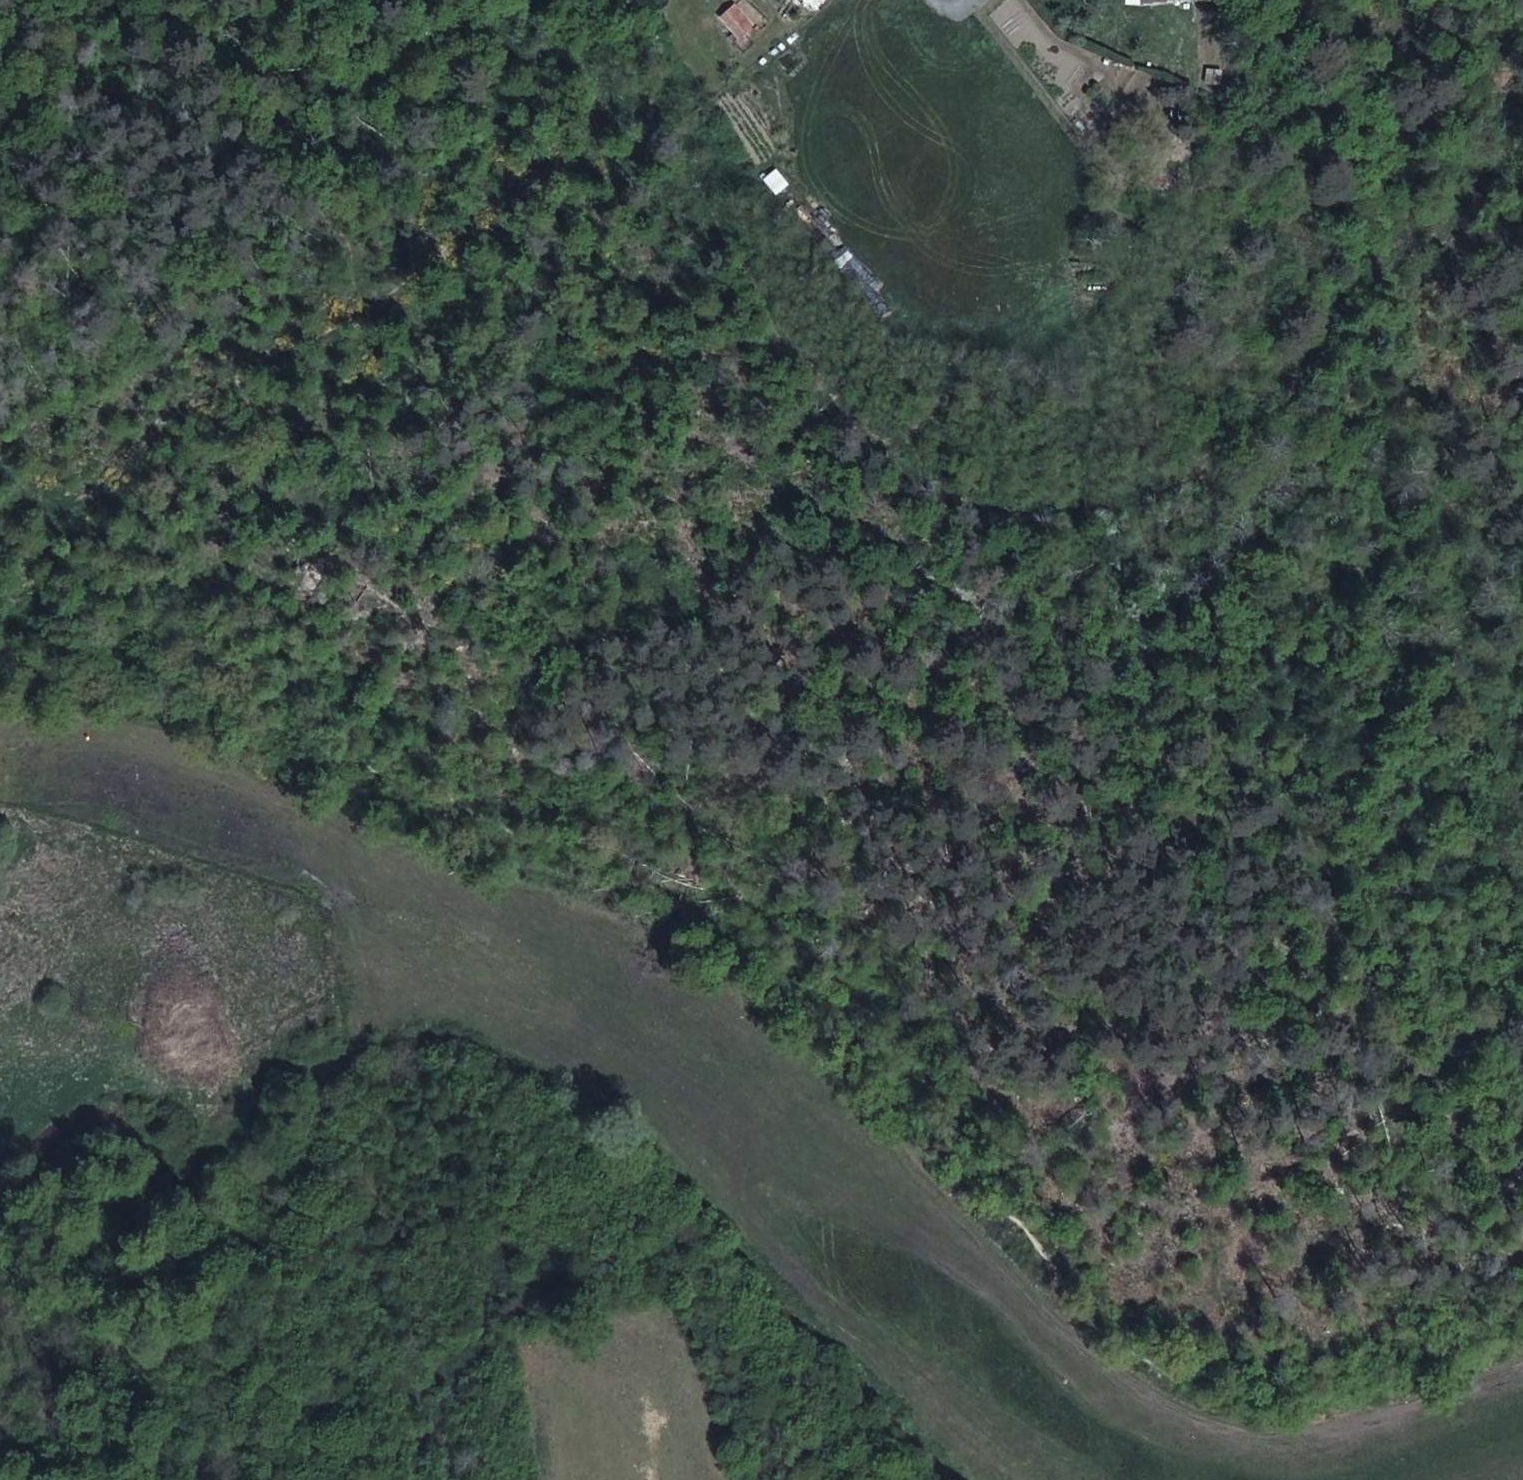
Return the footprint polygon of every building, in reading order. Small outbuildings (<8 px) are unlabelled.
[(1196,0),(1153,0),(1154,9),(1196,2),(1196,0)]
